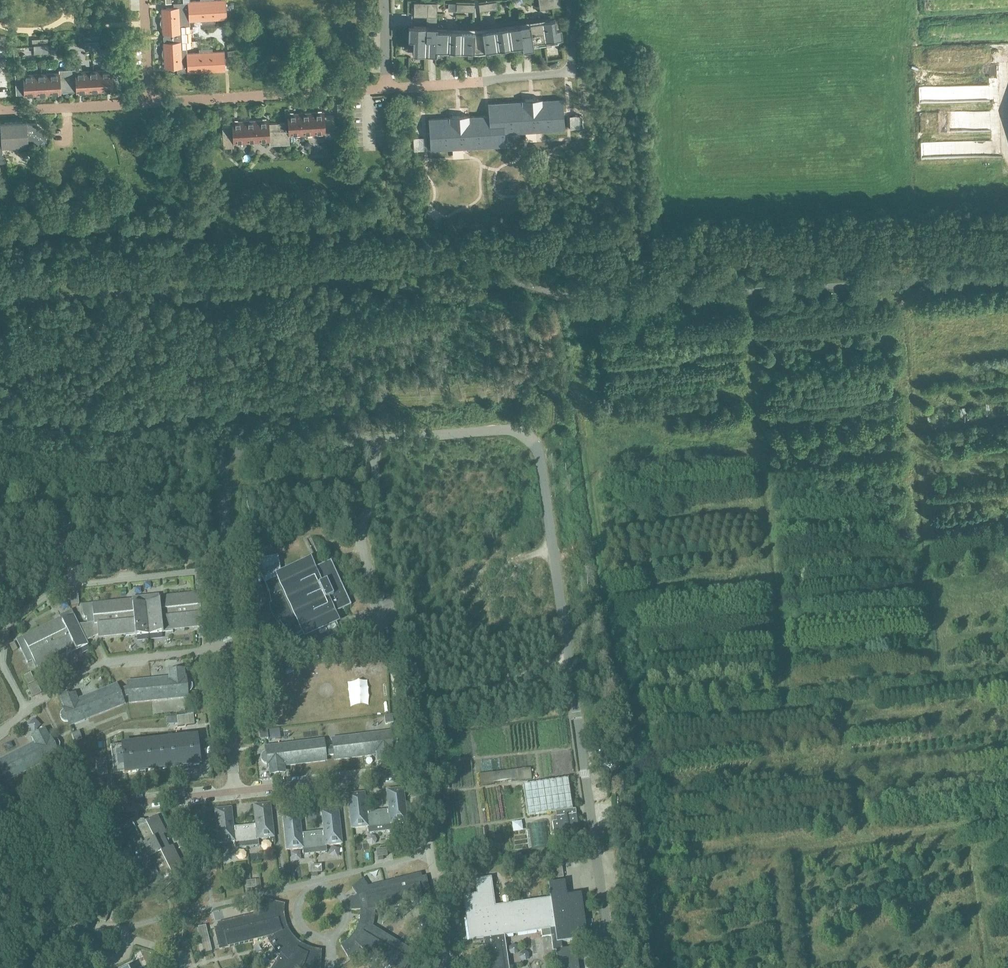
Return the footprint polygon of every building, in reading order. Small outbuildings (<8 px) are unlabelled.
[(190,1),(190,0),(184,0),(184,2),(177,2),(178,7),(162,8),(163,18),(162,18),(161,21),(161,24),(162,26),(163,26),(164,34),(165,34),(166,42),(164,42),(165,49),(163,49),(163,52),(163,55),(164,57),(165,57),(165,68),(180,67),(181,72),(188,71),(188,72),(200,71),(201,74),(214,73),(214,71),(225,70),(224,50),(212,51),(212,47),(199,48),(199,52),(187,52),(186,41),(188,41),(188,32),(186,32),(185,25),(190,25),(189,20),(202,20),(202,23),(215,22),(215,19),(227,18),(226,0),(201,0),(190,1)] [(540,9),(561,6),(560,0),(539,0),(540,9)] [(497,1),(479,3),(480,11),(498,8),(497,1)] [(437,2),(414,2),(414,15),(437,16),(437,2)] [(457,3),(457,11),(475,11),(475,4),(457,3)] [(413,38),(412,52),(479,54),(558,43),(558,38),(563,37),(561,28),(556,28),(555,19),(482,29),(482,30),(475,31),(475,30),(437,28),(437,25),(426,25),(408,24),(408,38),(413,38)] [(121,88),(120,66),(111,66),(112,70),(76,72),(76,68),(59,69),(60,73),(24,74),(24,71),(15,72),(17,94),(25,93),(25,95),(36,94),(50,94),(61,93),(61,91),(77,91),(77,92),(88,91),(88,92),(102,91),(113,90),(113,89),(121,88)] [(495,113),(430,116),(433,156),(512,152),(511,140),(569,137),(566,99),(494,103),(495,113)] [(325,137),(336,136),(334,115),(324,115),(324,111),(312,112),(299,112),(299,113),(287,113),(288,122),(269,123),(269,119),(257,120),(244,120),(232,121),(232,125),(222,126),(224,147),(234,147),(234,143),(270,141),(270,145),(290,144),(289,135),(325,133),(325,137)] [(596,114),(578,115),(580,137),(598,136),(596,114)] [(30,123),(23,123),(23,121),(5,122),(5,124),(0,124),(0,162),(5,162),(4,156),(3,156),(3,147),(8,147),(8,145),(29,143),(29,139),(33,139),(38,144),(38,145),(42,141),(43,141),(47,141),(46,131),(37,122),(30,123)] [(421,134),(405,135),(406,157),(423,156),(421,134)] [(309,562),(281,575),(278,556),(254,560),(264,583),(268,593),(270,605),(274,604),(281,620),(278,622),(286,631),(291,642),(298,638),(303,649),(315,644),(318,647),(324,643),(322,641),(340,632),(335,621),(336,621),(332,614),(351,606),(330,561),(312,569),(309,562)] [(198,592),(206,591),(205,581),(197,582),(198,592)] [(199,593),(196,593),(158,597),(158,595),(145,596),(147,615),(201,610),(199,593)] [(70,595),(71,605),(79,604),(78,594),(70,595)] [(147,615),(145,596),(132,597),(132,600),(81,605),(82,614),(85,618),(87,617),(87,621),(147,615)] [(80,627),(78,624),(74,616),(71,610),(59,616),(60,618),(22,637),(16,640),(24,655),(80,627)] [(147,615),(149,634),(163,633),(163,631),(202,626),(201,610),(147,615)] [(147,615),(87,621),(87,624),(78,624),(80,627),(86,641),(93,638),(92,635),(98,634),(98,637),(135,633),(135,635),(149,634),(147,615)] [(80,627),(24,655),(27,663),(32,660),(35,668),(37,667),(75,649),(75,651),(88,645),(86,641),(80,627)] [(210,628),(202,629),(203,639),(211,638),(210,628)] [(28,685),(35,682),(30,673),(24,676),(28,685)] [(127,682),(128,687),(123,688),(125,697),(129,697),(129,703),(167,699),(167,697),(181,696),(180,693),(187,693),(187,692),(190,691),(192,688),(191,685),(189,682),(186,681),(185,677),(184,677),(184,673),(169,675),(169,681),(165,682),(164,679),(127,682)] [(33,697),(41,693),(36,683),(28,687),(33,697)] [(125,697),(123,688),(118,689),(116,685),(82,699),(83,701),(78,703),(76,697),(62,703),(63,706),(62,706),(64,711),(61,713),(60,716),(62,719),(65,721),(68,721),(74,719),(75,721),(88,716),(88,718),(124,704),(122,698),(125,697)] [(193,706),(184,707),(185,715),(194,714),(193,706)] [(392,715),(385,716),(386,725),(394,724),(392,715)] [(259,731),(260,740),(268,739),(267,730),(259,731)] [(79,732),(72,735),(75,743),(82,740),(79,732)] [(59,748),(59,744),(58,741),(55,740),(51,740),(49,736),(48,736),(47,733),(33,740),(36,746),(32,748),(30,746),(0,761),(0,768),(7,781),(41,763),(40,762),(52,756),(51,753),(57,750),(56,750),(59,748)] [(392,753),(392,748),(395,747),(396,744),(396,740),(394,738),(390,737),(384,737),(383,735),(370,737),(370,735),(332,739),(333,747),(334,755),(334,760),(371,755),(371,752),(376,752),(376,758),(392,756),(391,753),(392,753)] [(187,769),(187,766),(200,765),(196,737),(110,747),(113,775),(138,772),(138,774),(145,774),(145,771),(180,767),(181,770),(187,769)] [(334,755),(333,747),(324,748),(323,740),(285,745),(285,747),(272,748),(272,751),(266,752),(263,753),(261,756),(261,760),(264,762),(267,763),(268,768),(269,768),(269,771),(284,769),(284,763),(288,762),(288,765),(326,761),(325,756),(334,755)] [(596,756),(607,755),(605,747),(595,749),(596,756)] [(66,759),(58,763),(62,770),(70,766),(66,759)] [(523,785),(527,816),(555,812),(556,822),(552,823),(554,840),(584,836),(583,832),(580,832),(578,818),(581,817),(580,813),(573,814),(568,779),(523,785)] [(364,793),(347,795),(351,828),(367,827),(368,834),(391,831),(391,824),(407,822),(403,788),(386,790),(388,810),(366,812),(364,793)] [(214,809),(218,843),(234,842),(235,849),(258,846),(258,839),(274,837),(270,803),(253,805),(255,824),(233,827),(231,808),(214,809)] [(299,814),(282,816),(286,850),(302,848),(303,855),(326,853),(326,845),(342,844),(338,810),(321,812),(323,831),(301,833),(299,814)] [(132,823),(120,829),(129,847),(132,845),(136,852),(135,857),(139,858),(141,862),(137,863),(149,886),(161,880),(160,879),(171,874),(172,875),(184,869),(172,846),(169,848),(167,844),(169,840),(164,838),(162,835),(166,833),(157,816),(145,822),(144,820),(139,820),(139,825),(135,828),(132,823)] [(387,848),(377,849),(377,857),(387,856),(387,848)] [(321,865),(311,866),(312,873),(322,872),(321,865)] [(360,915),(360,918),(360,921),(358,924),(357,928),(355,932),(353,935),(350,938),(348,940),(344,943),(341,945),(348,956),(353,953),(357,950),(359,947),(363,951),(392,967),(415,967),(420,960),(416,958),(418,954),(371,927),(373,921),(373,916),(374,911),(378,911),(420,900),(421,903),(431,900),(425,877),(422,877),(421,874),(368,887),(362,879),(352,888),(355,892),(356,894),(357,896),(348,900),(351,910),(361,909),(361,912),(360,915)] [(469,942),(483,940),(484,947),(483,947),(483,950),(486,967),(503,967),(502,954),(499,937),(550,930),(553,952),(556,951),(558,967),(579,967),(576,948),(562,950),(561,943),(587,939),(581,894),(566,896),(564,882),(548,885),(550,899),(495,907),(491,878),(475,881),(477,895),(462,897),(469,942)] [(256,888),(256,880),(246,882),(247,889),(256,888)] [(146,888),(137,892),(141,899),(150,895),(146,888)] [(321,951),(318,950),(314,950),(311,949),(307,948),(303,946),(301,944),(298,942),(296,940),(293,937),(291,935),(289,932),(288,930),(286,926),(285,920),(284,917),(284,914),(284,912),(284,909),(284,905),(260,899),(259,907),(259,914),(218,924),(219,928),(214,929),(219,950),(267,938),(269,942),(273,947),(276,952),(280,956),(273,967),(320,967),(321,951)] [(206,925),(198,927),(201,936),(208,935),(206,925)]
